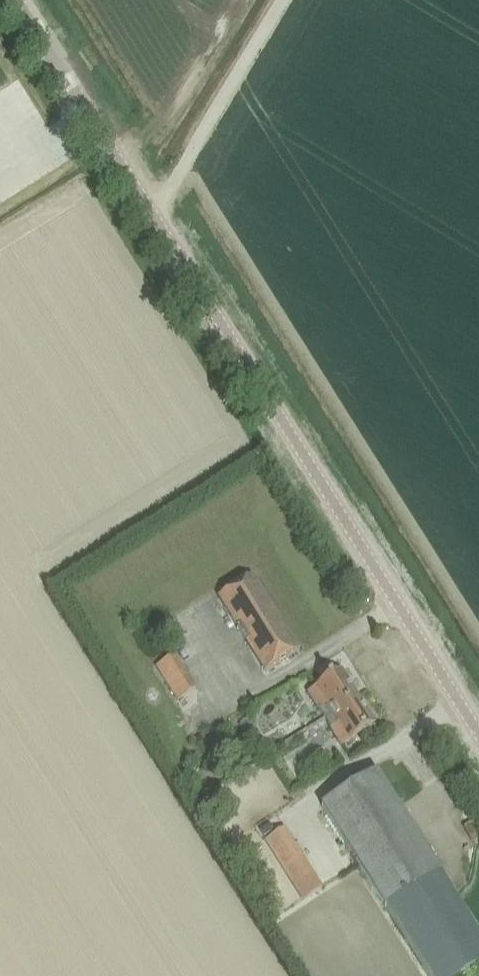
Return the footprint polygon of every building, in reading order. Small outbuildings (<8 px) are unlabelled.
[(255,574),(221,594),(267,670),(301,649),(255,574)] [(176,652),(158,663),(179,697),(197,686),(176,652)] [(325,718),(358,698),(341,671),(309,692),(325,718)] [(325,718),(332,728),(342,746),(375,726),(358,698),(325,718)] [(321,805),(425,975),(466,975),(478,968),(478,940),(376,771),(321,805)] [(302,900),(320,889),(283,828),(265,839),(302,900)]
